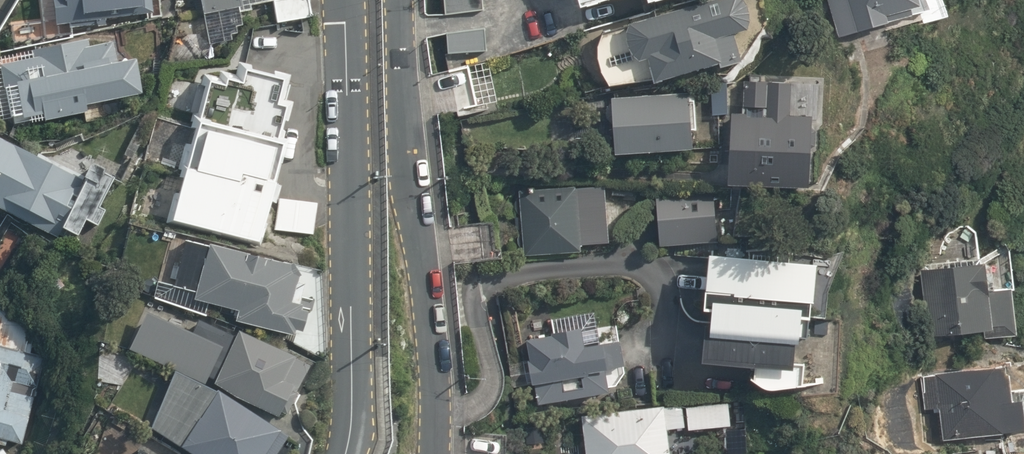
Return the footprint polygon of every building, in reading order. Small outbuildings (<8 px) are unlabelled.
[(69,28),(105,24),(104,17),(152,11),(150,0),(53,0),(56,24),(68,22),(69,28)] [(209,44),(231,40),(230,33),(236,32),(235,25),(241,24),(238,7),(242,7),(240,0),(200,0),(209,44)] [(277,22),(310,17),(307,0),(276,0),(273,1),(277,22)] [(449,37),(488,33),(485,0),(446,0),(449,37)] [(574,8),(604,0),(571,0),(574,8)] [(609,84),(656,81),(717,62),(720,66),(741,61),(731,35),(746,29),(749,20),(748,5),(742,0),(711,0),(630,22),(626,28),(604,33),(598,49),(601,67),(609,84)] [(840,38),(931,13),(928,0),(830,0),(840,38)] [(7,124),(87,111),(86,103),(141,94),(135,58),(113,62),(110,42),(85,46),(84,40),(26,49),(28,59),(0,64),(0,78),(7,124)] [(450,53),(452,75),(492,72),(490,50),(450,53)] [(191,122),(285,146),(286,140),(283,139),(285,131),(281,130),(284,120),(288,121),(293,102),(284,99),(290,74),(238,61),(235,73),(220,69),(218,77),(204,73),(191,122)] [(712,81),(713,114),(729,113),(729,109),(740,108),(740,81),(712,81)] [(743,106),(766,107),(767,81),(745,81),(743,106)] [(612,119),(615,152),(693,147),(691,115),(698,115),(696,93),(689,94),(689,91),(611,97),(611,102),(609,102),(606,107),(606,112),(608,117),(610,119),(612,119)] [(727,184),(809,188),(812,114),(730,111),(727,184)] [(134,159),(155,116),(145,112),(125,154),(134,159)] [(280,164),(285,146),(191,122),(180,167),(236,181),(237,175),(272,184),(277,163),(280,164)] [(117,173),(106,168),(107,165),(92,157),(82,176),(85,178),(83,181),(0,138),(0,209),(58,239),(62,230),(78,238),(87,220),(97,225),(106,209),(100,205),(117,173)] [(280,186),(272,184),(237,175),(236,181),(180,167),(166,222),(260,246),(271,202),(275,203),(280,186)] [(524,251),(525,255),(581,251),(581,245),(609,243),(605,197),(599,198),(598,185),(519,190),(520,195),(517,199),(516,206),(518,212),(521,214),(521,216),(515,216),(516,229),(522,229),(520,233),(518,241),(521,249),(524,251)] [(661,196),(664,249),(722,246),(719,192),(661,196)] [(275,230),(312,234),(316,203),(279,198),(275,230)] [(234,321),(291,335),(292,330),(297,331),(303,311),(296,310),(302,287),(293,284),(294,275),(292,270),(289,264),(207,243),(207,246),(185,240),(173,286),(194,292),(192,299),(237,311),(234,321)] [(985,323),(986,334),(1015,330),(1010,283),(989,285),(986,255),(915,264),(923,330),(985,323)] [(771,387),(802,389),(805,314),(808,314),(811,263),(707,259),(704,304),(713,304),(711,330),(703,330),(702,356),(752,358),(752,377),(771,387)] [(288,340),(323,358),(318,270),(292,263),(292,270),(294,275),(293,284),(302,287),(296,310),(303,311),(297,331),(292,330),(291,335),(288,340)] [(45,286),(52,288),(56,276),(49,274),(45,286)] [(32,444),(55,356),(40,353),(46,327),(20,320),(22,313),(7,309),(2,330),(0,329),(0,435),(32,444)] [(535,383),(538,400),(611,389),(608,368),(624,366),(618,323),(596,326),(594,312),(537,321),(526,333),(530,359),(511,362),(514,386),(535,383)] [(236,397),(277,416),(280,411),(285,414),(307,367),(292,360),(293,357),(238,332),(238,333),(231,330),(226,341),(216,337),(204,364),(219,371),(213,383),(236,397)] [(154,363),(186,376),(196,352),(177,344),(173,354),(161,348),(155,362),(154,363)] [(941,439),(1002,434),(1002,431),(1023,429),(1023,420),(1023,413),(1023,388),(1008,389),(1007,371),(1005,371),(1004,365),(934,372),(934,375),(922,376),(924,408),(938,407),(941,439)] [(190,453),(275,453),(286,437),(278,432),(279,430),(216,390),(212,397),(194,386),(164,433),(180,444),(179,447),(190,453)] [(689,428),(731,424),(729,402),(687,406),(689,428)] [(587,453),(671,453),(668,428),(685,426),(682,405),(665,407),(664,405),(582,415),(587,453)] [(79,453),(90,453),(92,448),(79,443),(75,453),(79,453)]
